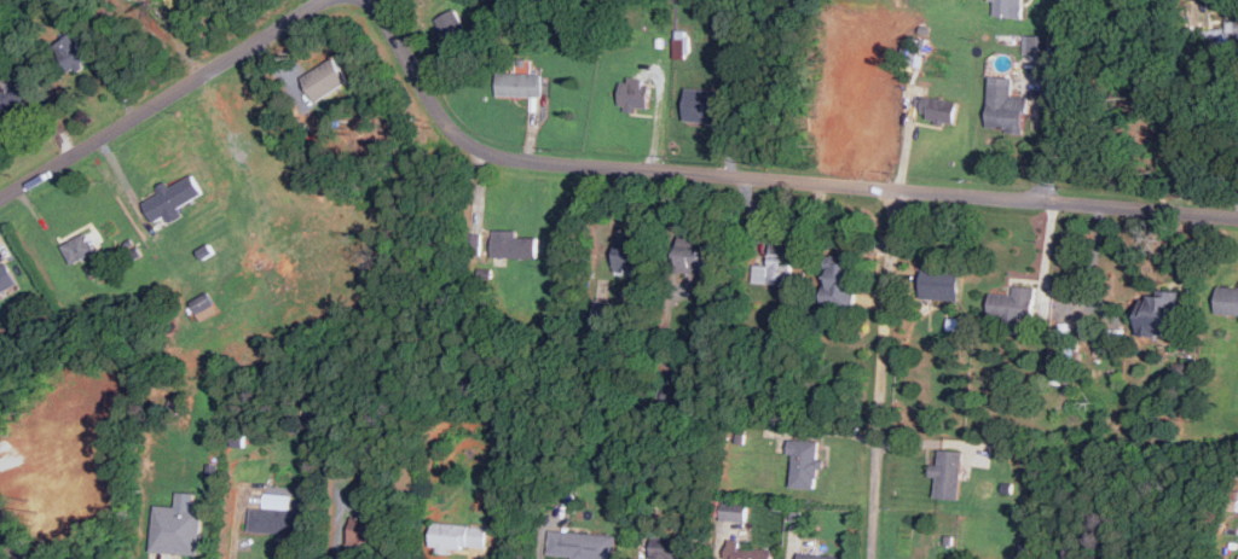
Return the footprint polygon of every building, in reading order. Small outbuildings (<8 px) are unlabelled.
[(1024,0),(993,0),(991,16),(1023,18),(1024,0)] [(449,45),(469,34),(456,8),(435,18),(449,45)] [(1226,18),(1227,28),(1204,29),(1207,59),(1225,58),(1223,41),(1237,40),(1237,17),(1226,18)] [(68,74),(87,63),(73,34),(52,43),(68,74)] [(1025,53),(1049,53),(1049,35),(1025,35),(1025,53)] [(687,37),(676,37),(676,54),(685,56),(687,37)] [(348,81),(334,58),(301,77),(316,100),(348,81)] [(496,97),(540,97),(540,72),(496,72),(496,97)] [(40,92),(30,75),(0,92),(0,113),(40,92)] [(1013,95),(1013,77),(990,76),(988,129),(1024,130),(1026,97),(1013,95)] [(648,109),(649,78),(621,78),(620,109),(648,109)] [(687,87),(684,121),(723,123),(724,89),(687,87)] [(919,118),(954,124),(958,101),(922,95),(919,118)] [(1109,132),(1110,99),(1146,100),(1145,133),(1109,132)] [(145,203),(156,222),(166,215),(172,222),(184,216),(179,208),(204,193),(192,174),(172,187),(167,181),(158,187),(162,192),(145,203)] [(516,229),(492,229),(492,257),(538,257),(538,235),(516,235),(516,229)] [(60,245),(71,263),(96,250),(86,232),(60,245)] [(615,273),(642,275),(644,245),(632,244),(632,237),(618,235),(615,273)] [(676,272),(705,272),(705,235),(676,235),(676,272)] [(754,264),(753,284),(791,286),(793,243),(770,241),(769,266),(754,264)] [(857,307),(857,254),(826,254),(825,307),(857,307)] [(17,285),(6,263),(0,266),(0,293),(17,285)] [(925,264),(922,297),(960,301),(962,268),(925,264)] [(1014,293),(990,293),(989,318),(1034,319),(1035,286),(1014,286),(1014,293)] [(1217,286),(1216,315),(1237,316),(1237,287),(1217,286)] [(1139,334),(1179,336),(1179,291),(1140,290),(1139,334)] [(192,302),(198,311),(212,303),(206,293),(192,302)] [(817,488),(817,441),(791,439),(791,488),(817,488)] [(964,450),(938,449),(936,497),(960,499),(964,450)] [(156,505),(152,551),(201,555),(204,508),(195,508),(197,493),(179,493),(179,506),(156,505)] [(292,509),(292,495),(265,494),(264,507),(292,509)] [(748,501),(721,500),(721,519),(747,520),(748,501)] [(307,535),(310,512),(250,507),(249,531),(307,535)] [(349,545),(383,545),(383,517),(349,517),(349,545)] [(487,525),(432,523),(430,547),(486,551),(487,525)] [(617,535),(550,529),(548,557),(574,558),(614,558),(617,535)] [(667,558),(684,558),(687,538),(652,536),(650,558),(667,558)] [(773,549),(740,546),(740,541),(733,540),(731,558),(771,558),(773,549)]
